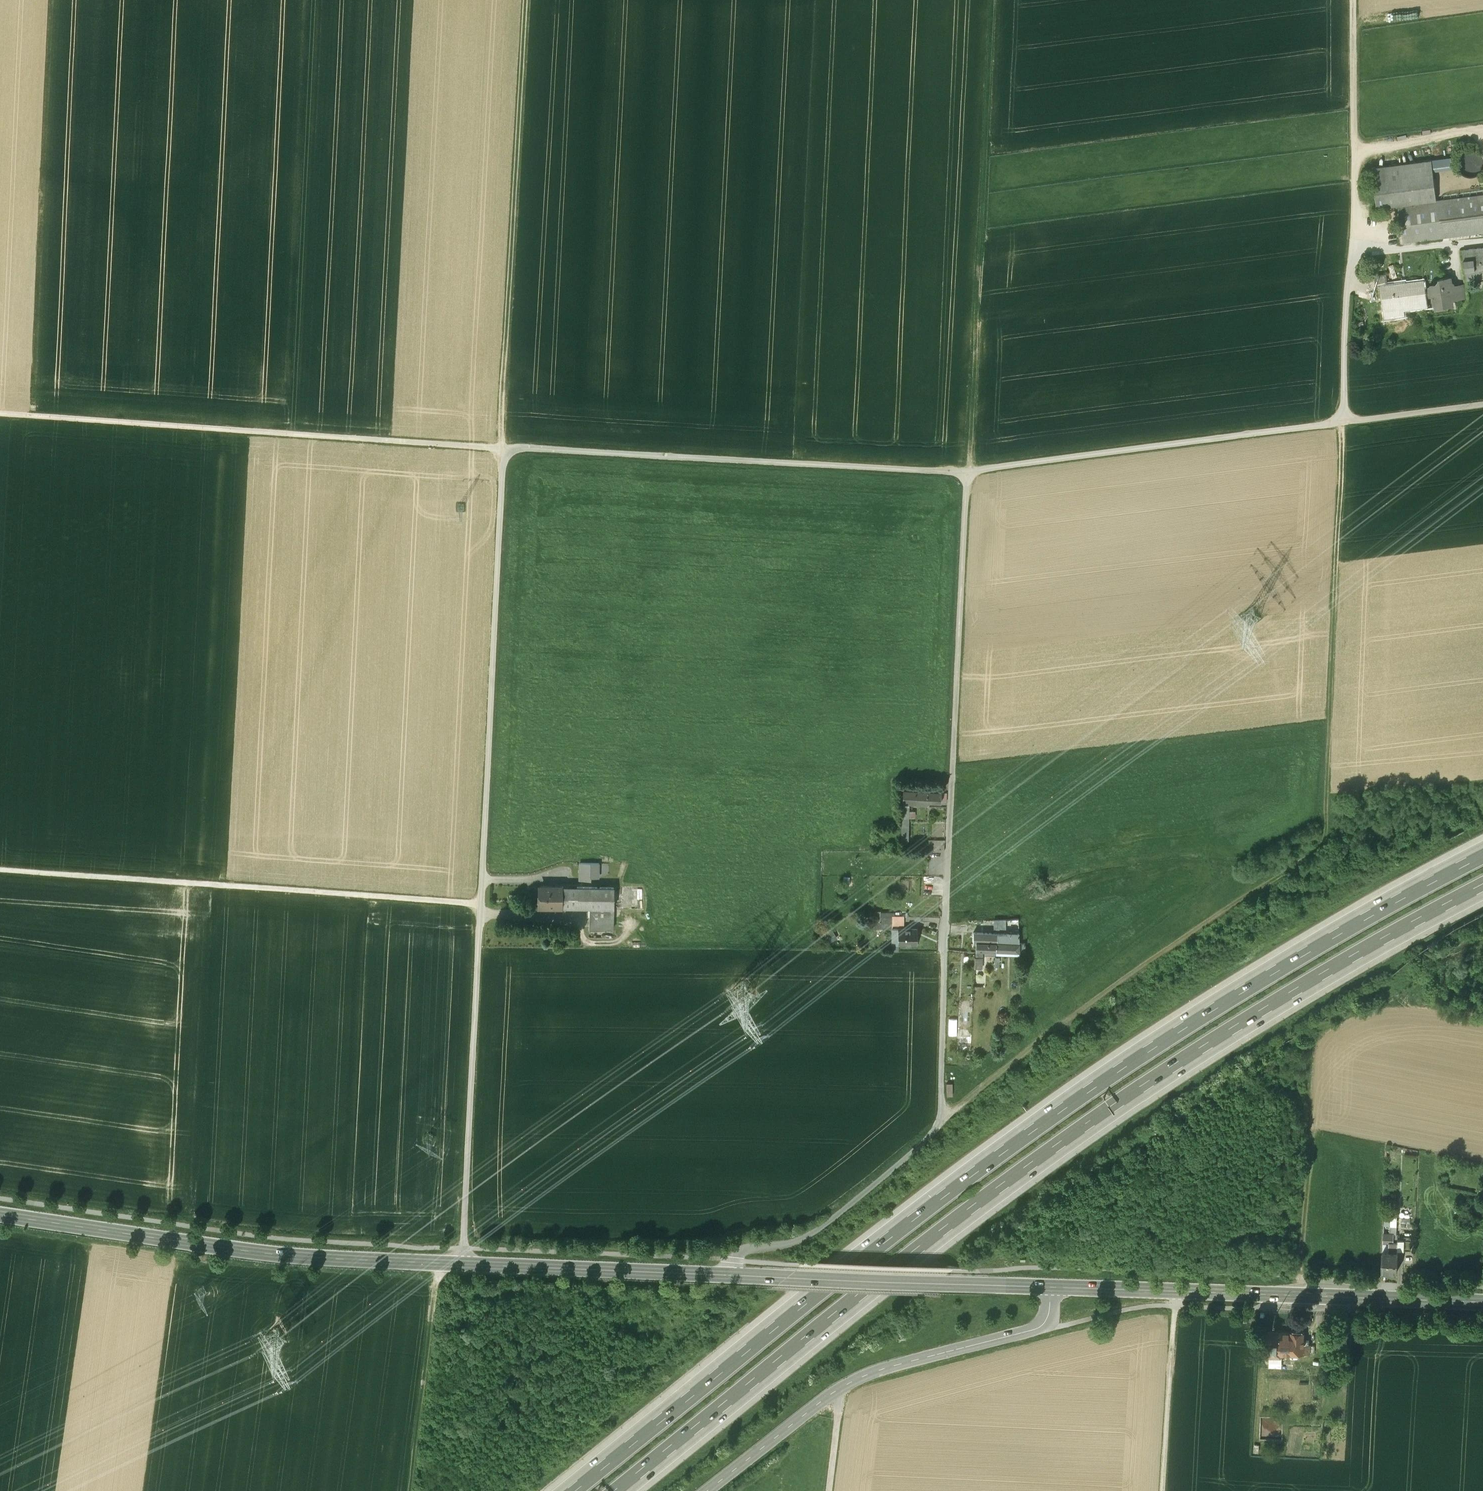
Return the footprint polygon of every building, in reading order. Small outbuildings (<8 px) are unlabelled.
[(1432,172),(1452,169),(1451,159),(1431,162),(1432,172)] [(1398,206),(1436,201),(1432,172),(1431,162),(1372,169),(1377,208),(1398,206)] [(1436,201),(1398,206),(1403,243),(1482,233),(1482,194),(1436,201)] [(1463,250),(1467,280),(1482,278),(1482,247),(1463,250)] [(1382,285),(1387,284),(1386,274),(1375,275),(1376,287),(1382,286),(1382,285)] [(1466,299),(1464,284),(1454,286),(1454,283),(1452,282),(1451,278),(1439,279),(1439,280),(1436,284),(1431,284),(1428,287),(1430,297),(1432,296),(1434,309),(1454,306),(1453,300),(1466,299)] [(1427,306),(1424,280),(1387,284),(1382,285),(1382,286),(1386,318),(1405,316),(1404,309),(1427,306)] [(903,801),(914,802),(914,790),(903,789),(903,801)] [(926,799),(940,800),(940,791),(914,790),(914,802),(926,802),(926,799)] [(928,851),(944,851),(944,839),(928,839),(928,851)] [(598,862),(581,862),(580,879),(591,879),(591,873),(598,873),(598,862)] [(535,890),(535,900),(536,903),(541,904),(541,905),(562,906),(562,905),(562,885),(541,885),(541,887),(536,886),(535,890)] [(614,886),(562,885),(562,905),(590,906),(614,906),(614,886)] [(614,906),(590,906),(589,928),(613,928),(614,906)] [(893,918),(881,918),(881,929),(892,929),(892,928),(893,928),(893,918)] [(830,928),(820,934),(828,945),(837,939),(830,928)] [(893,928),(892,928),(892,929),(892,940),(899,940),(899,944),(916,944),(916,928),(893,928)] [(996,934),(973,933),(973,942),(976,942),(980,942),(996,942),(996,934)] [(996,942),(1007,943),(1012,943),(1011,935),(1002,935),(1002,934),(996,934),(996,942)] [(1383,1252),(1397,1252),(1397,1250),(1410,1251),(1411,1238),(1398,1237),(1398,1240),(1392,1240),(1393,1235),(1383,1235),(1383,1252)] [(1397,1271),(1398,1252),(1397,1252),(1383,1252),(1382,1271),(1397,1271)] [(1280,1351),(1281,1332),(1268,1331),(1267,1353),(1280,1354),(1280,1351)] [(1302,1338),(1302,1331),(1292,1331),(1292,1332),(1281,1332),(1280,1351),(1309,1351),(1309,1344),(1304,1343),(1303,1342),(1303,1338),(1302,1338)]
